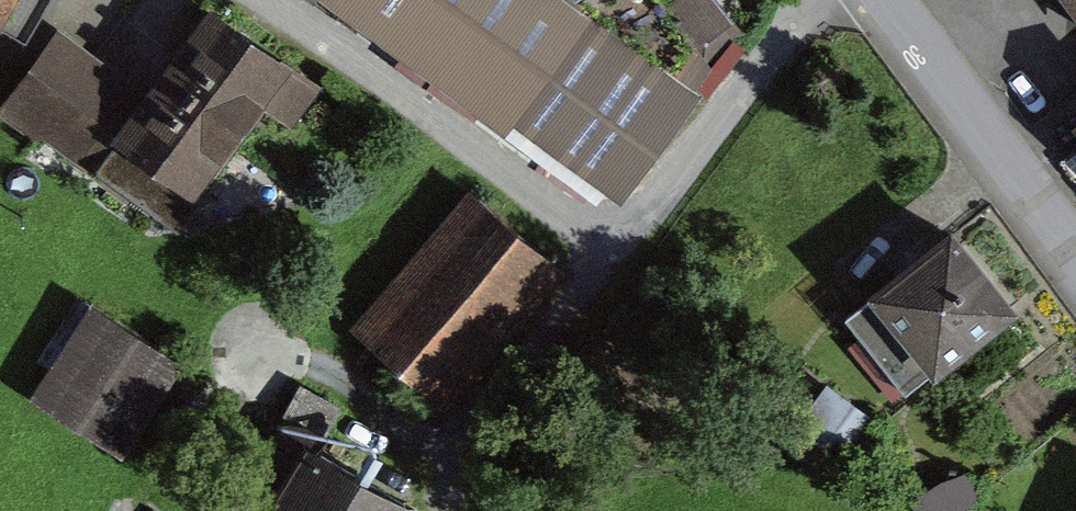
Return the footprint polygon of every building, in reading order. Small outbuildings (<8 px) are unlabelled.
[(16,0),(0,0),(0,27),(16,0)] [(417,49),(636,185),(691,96),(536,0),(448,0),(417,49)] [(1075,23),(1075,0),(1058,0),(1075,23)] [(209,11),(151,94),(58,30),(0,114),(0,116),(177,238),(267,109),(293,127),(320,88),(209,11)] [(470,193),(352,330),(446,409),(563,273),(470,193)] [(1029,305),(969,222),(847,310),(907,393),(1029,305)] [(179,371),(85,311),(28,400),(123,460),(179,371)] [(307,452),(273,510),(409,510),(307,452)]
